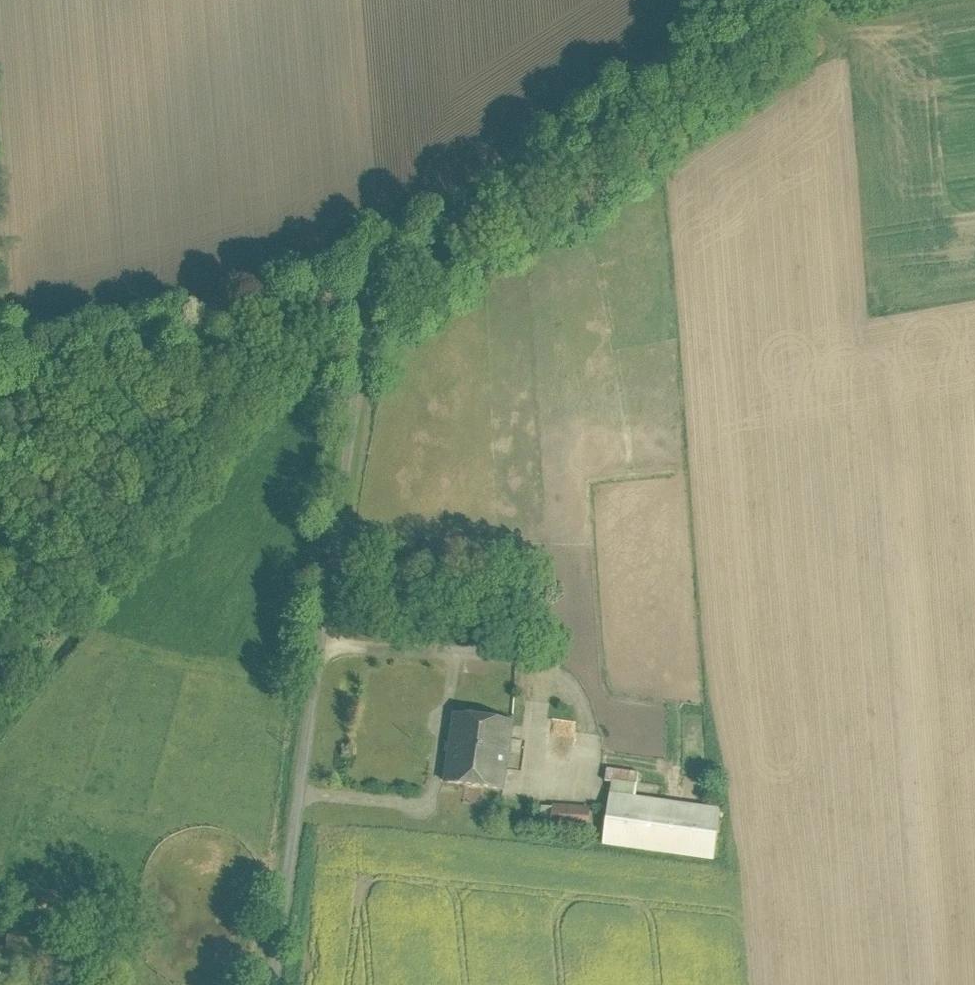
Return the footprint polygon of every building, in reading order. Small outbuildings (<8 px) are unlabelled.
[(461,714),(452,784),(512,792),(521,722),(461,714)] [(617,782),(607,846),(719,864),(727,811),(639,797),(643,772),(613,768),(611,781),(617,782)] [(546,805),(544,830),(597,834),(599,810),(546,805)]
